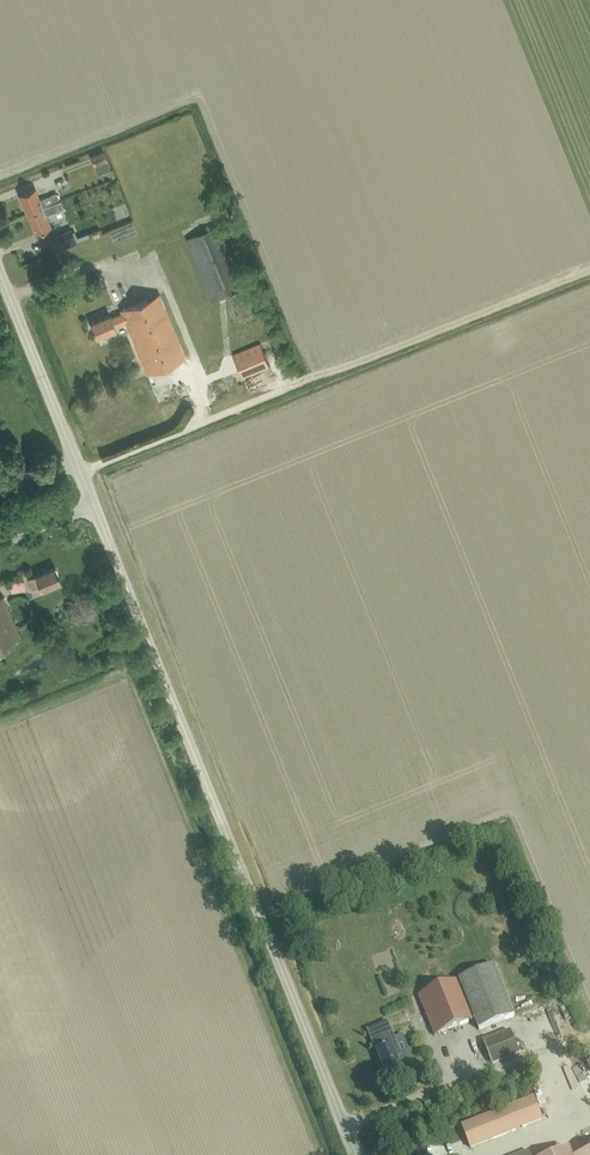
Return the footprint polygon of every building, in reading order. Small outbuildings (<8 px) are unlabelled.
[(90,157),(94,166),(96,165),(98,171),(109,166),(103,151),(90,157)] [(55,193),(39,200),(34,189),(19,194),(27,214),(59,201),(55,193)] [(62,210),(61,207),(59,201),(27,214),(35,233),(50,227),(45,215),(56,211),(57,213),(62,210)] [(99,218),(116,212),(113,203),(96,209),(99,218)] [(210,301),(248,286),(222,224),(185,239),(210,301)] [(146,373),(185,357),(159,294),(120,310),(122,313),(111,317),(110,315),(89,323),(95,338),(116,329),(115,327),(125,323),(146,373)] [(242,378),(270,366),(260,343),(233,354),(242,378)] [(41,590),(61,581),(55,567),(35,576),(28,579),(32,589),(39,586),(41,590)] [(22,577),(7,580),(8,590),(24,588),(22,577)] [(20,636),(3,597),(0,598),(0,644),(20,636)] [(457,978),(418,994),(434,1034),(474,1018),(478,1029),(514,1014),(493,964),(457,978)] [(544,1001),(543,1015),(553,1015),(554,1001),(544,1001)] [(387,1021),(367,1029),(384,1070),(399,1064),(396,1056),(400,1054),(395,1042),(393,1043),(392,1039),(394,1038),(387,1021)] [(492,1063),(519,1052),(510,1028),(483,1039),(492,1063)] [(470,1147),(541,1119),(532,1096),(461,1124),(470,1147)] [(563,1124),(569,1140),(589,1132),(589,1131),(587,1121),(573,1126),(571,1121),(563,1124)]
